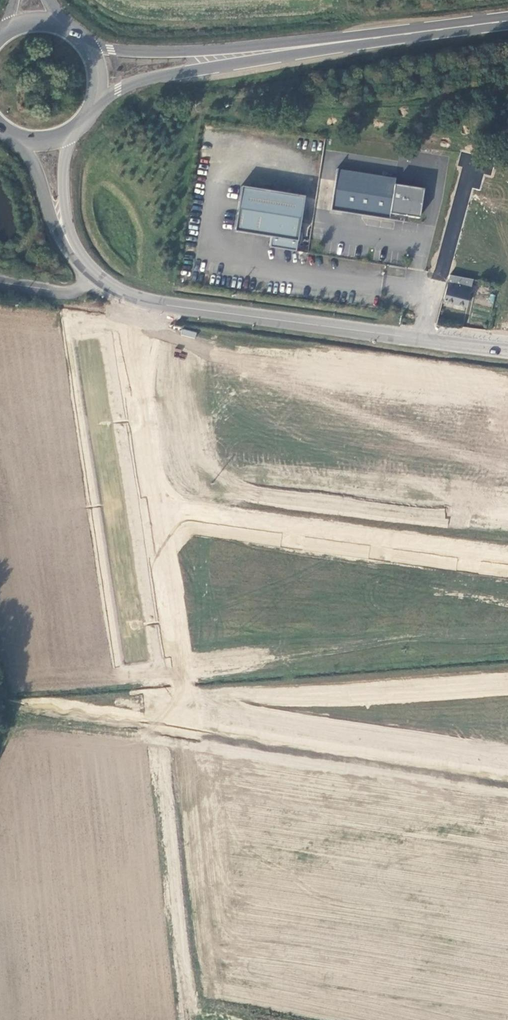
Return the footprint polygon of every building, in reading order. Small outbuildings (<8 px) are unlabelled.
[(395,176),(336,167),(330,209),(406,221),(407,215),(418,217),(423,188),(394,183),(395,176)] [(304,195),(241,185),(234,230),(271,236),(269,246),(295,250),(304,195)] [(463,307),(470,279),(449,273),(441,302),(463,307)]
